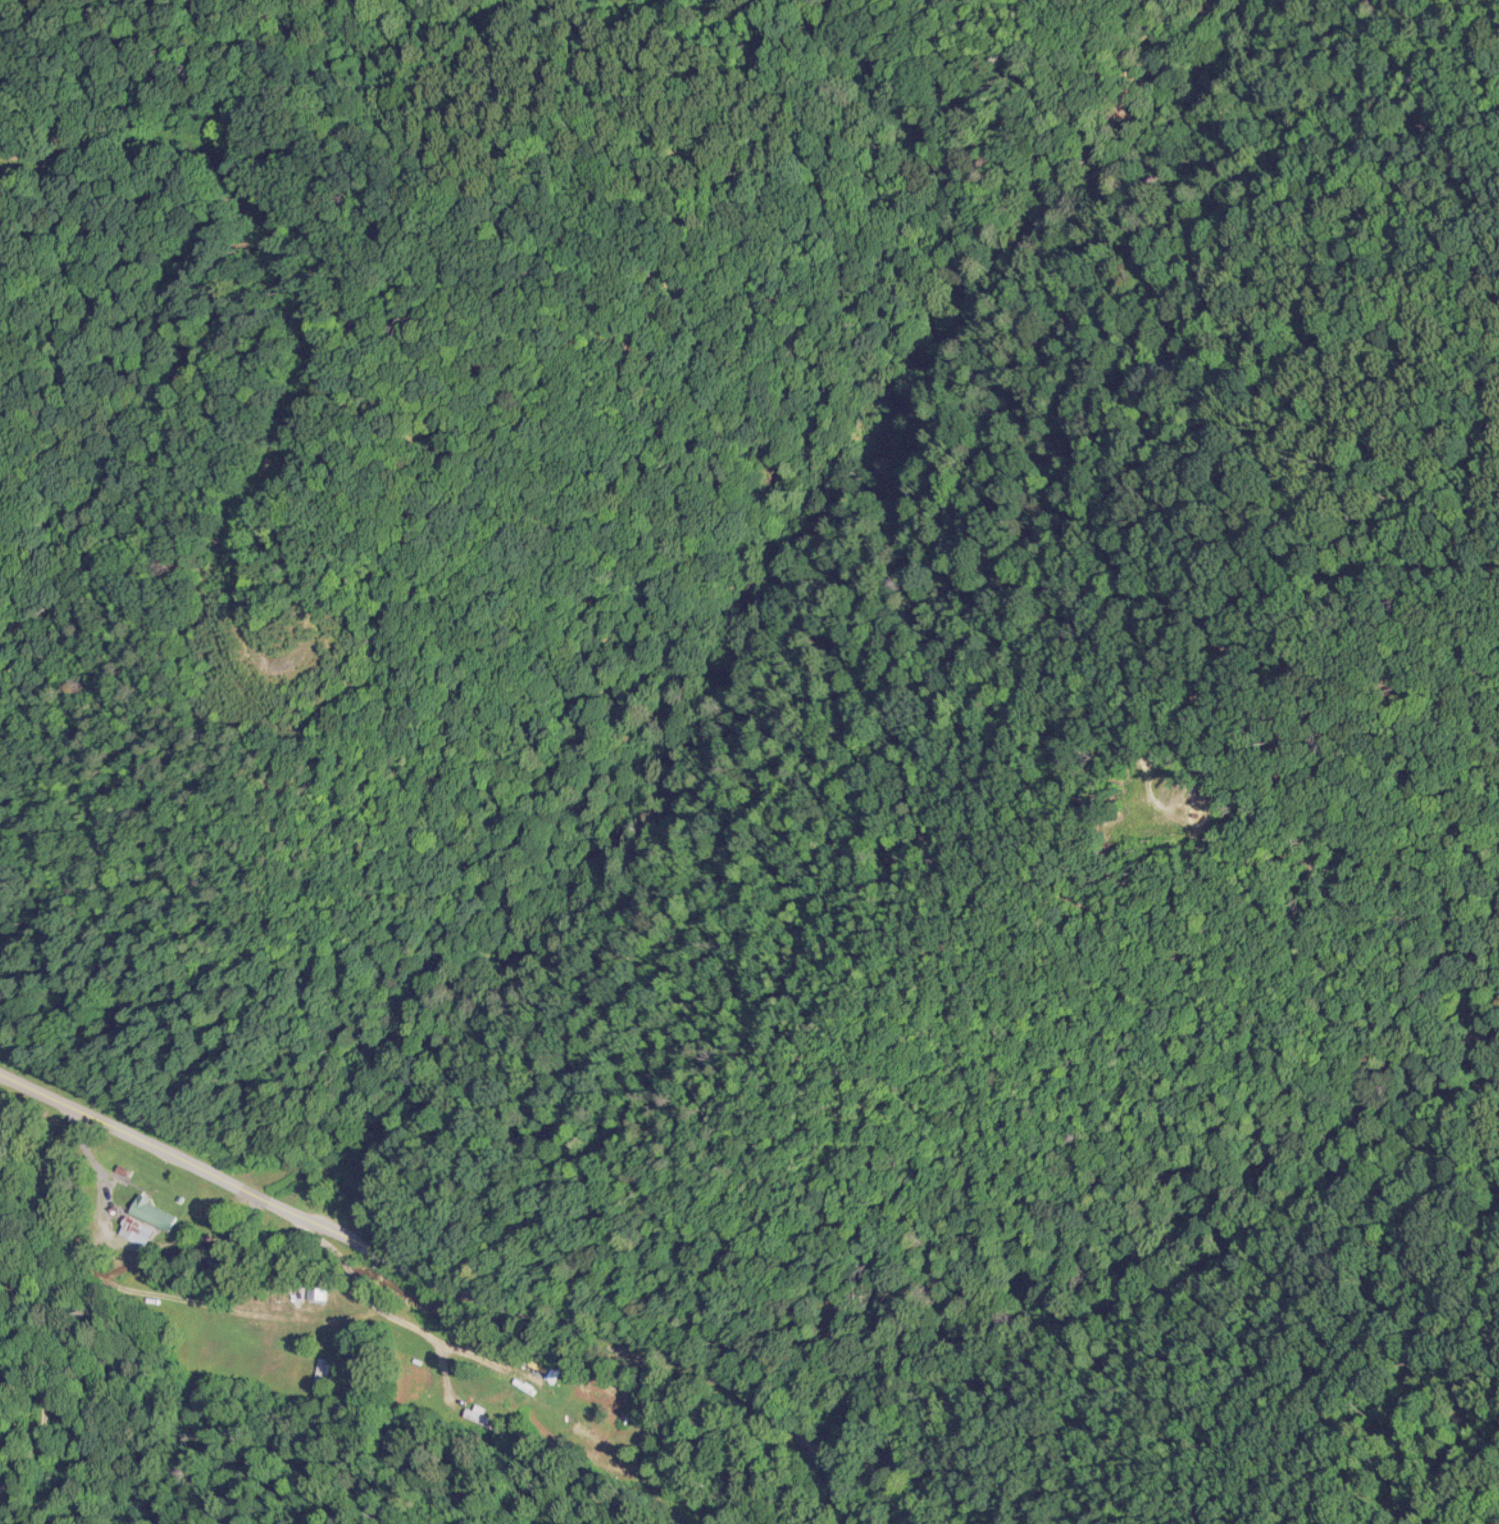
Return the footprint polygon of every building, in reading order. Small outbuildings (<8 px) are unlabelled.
[(176,1215),(136,1195),(127,1212),(167,1232),(176,1215)] [(139,1232),(140,1229),(125,1222),(119,1234),(144,1246),(148,1236),(139,1232)]
